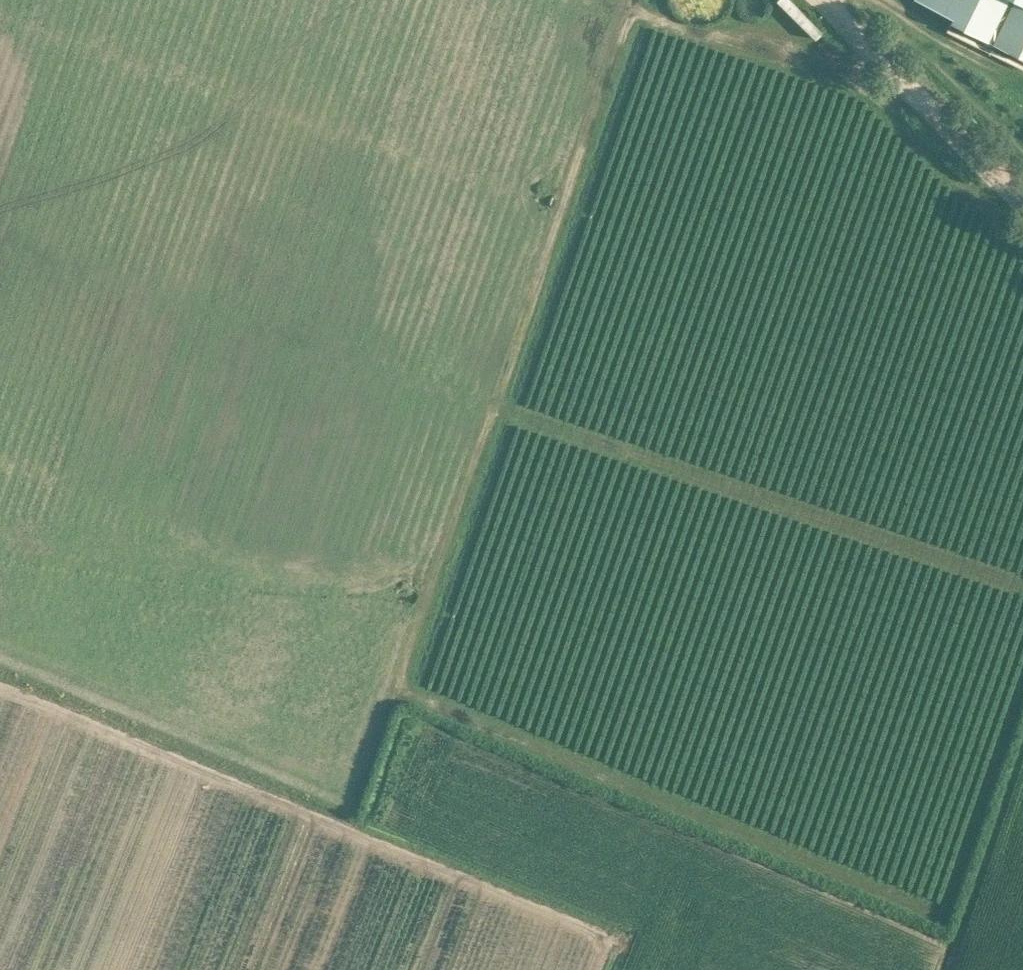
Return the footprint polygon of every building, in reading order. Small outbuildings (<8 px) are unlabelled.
[(758,12),(772,9),(770,0),(756,0),(758,12)] [(1022,59),(1022,0),(914,0),(912,4),(1022,59)]
